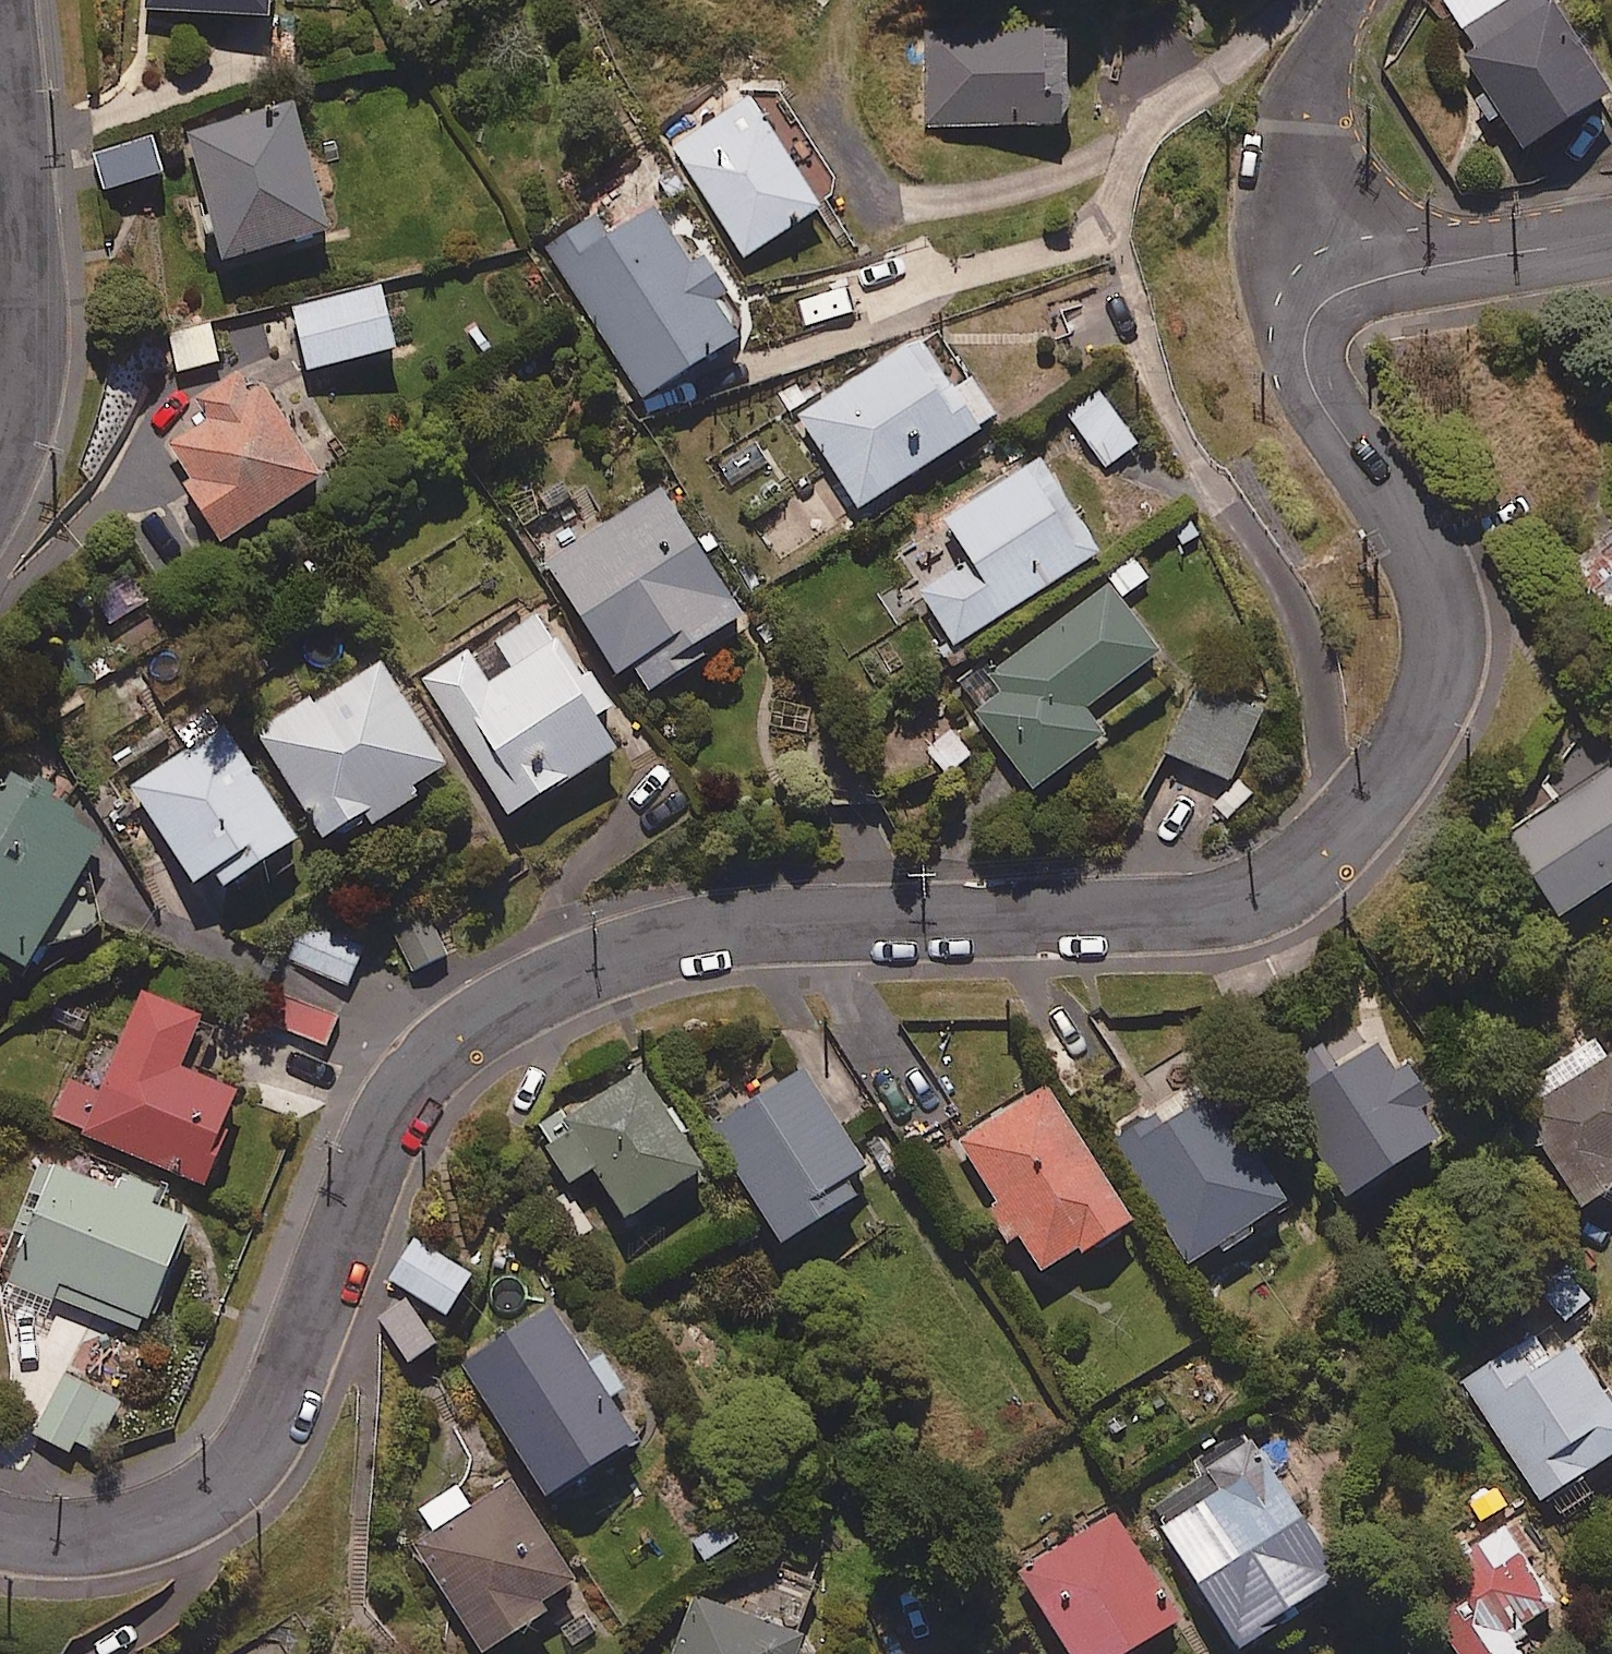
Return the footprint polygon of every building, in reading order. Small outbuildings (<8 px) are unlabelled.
[(147,5),(266,13),(267,0),(148,0),(147,5)] [(1553,0),(1546,0),(1460,56),(1519,147),(1610,88),(1553,0)] [(1066,26),(925,27),(926,124),(1067,123),(1066,26)] [(744,94),(667,145),(742,256),(819,205),(744,94)] [(291,99),(184,130),(221,256),(327,225),(291,99)] [(151,133),(91,152),(103,188),(162,169),(151,133)] [(653,203),(606,232),(593,212),(543,243),(641,396),(736,336),(712,298),(728,289),(703,249),(688,259),(653,203)] [(380,284),(290,305),(304,366),(394,345),(380,284)] [(217,360),(208,319),(166,328),(175,369),(217,360)] [(978,425),(919,338),(908,345),(902,342),(794,414),(856,507),(978,425)] [(248,386),(236,368),(193,395),(206,417),(167,441),(189,477),(182,481),(218,539),(322,475),(261,378),(248,386)] [(1138,441),(1096,388),(1064,413),(1106,467),(1138,441)] [(1038,452),(940,515),(970,561),(916,596),(950,648),(1101,549),(1038,452)] [(741,610),(661,486),(543,562),(614,673),(629,663),(645,688),(705,651),(697,638),(741,610)] [(1557,571),(1611,649),(1611,532),(1557,571)] [(146,602),(127,571),(90,593),(110,624),(146,602)] [(1160,648),(1107,577),(984,668),(1000,690),(971,712),(1029,789),(1105,733),(1084,705),(1160,648)] [(468,644),(417,677),(506,812),(611,743),(590,712),(607,701),(584,667),(579,670),(554,633),(489,676),(468,644)] [(444,760),(379,658),(313,700),(308,692),(250,729),(318,834),(360,808),(368,820),(413,792),(407,784),(444,760)] [(1259,712),(1193,684),(1164,752),(1229,780),(1259,712)] [(191,879),(210,867),(220,883),(296,835),(225,723),(220,726),(207,705),(173,727),(187,748),(130,784),(191,879)] [(1502,835),(1556,916),(1611,879),(1611,762),(1502,835)] [(21,963),(95,836),(62,817),(68,806),(45,793),(50,784),(32,774),(29,780),(10,769),(0,786),(0,951),(21,963)] [(386,917),(411,971),(448,953),(423,899),(386,917)] [(345,983),(363,941),(301,914),(283,956),(345,983)] [(96,1087),(67,1075),(51,1114),(85,1128),(83,1135),(200,1182),(241,1083),(184,1060),(204,1011),(138,984),(96,1087)] [(336,1013),(285,995),(274,1028),(324,1046),(336,1013)] [(1394,1071),(1373,1038),(1272,1102),(1333,1199),(1436,1135),(1418,1106),(1429,1100),(1406,1064),(1394,1071)] [(1513,1117),(1575,1208),(1611,1183),(1611,1051),(1513,1117)] [(867,1162),(804,1062),(706,1124),(778,1239),(854,1192),(844,1176),(867,1162)] [(704,1165),(640,1066),(561,1116),(567,1127),(541,1144),(566,1182),(590,1167),(622,1217),(704,1165)] [(1134,1217),(1047,1079),(944,1143),(1006,1242),(1015,1236),(1036,1269),(1075,1245),(1079,1252),(1134,1217)] [(1152,1108),(1106,1138),(1186,1262),(1285,1200),(1213,1089),(1161,1122),(1152,1108)] [(53,1161),(0,1289),(0,1301),(45,1320),(54,1296),(136,1330),(185,1215),(150,1200),(156,1185),(121,1171),(115,1186),(53,1161)] [(471,1271),(413,1236),(387,1279),(445,1314),(471,1271)] [(433,1340),(404,1298),(376,1317),(404,1359),(433,1340)] [(549,1304),(456,1361),(538,1494),(633,1436),(607,1395),(621,1386),(599,1351),(584,1361),(549,1304)] [(1519,1506),(1611,1447),(1611,1404),(1571,1341),(1459,1414),(1519,1506)] [(121,1401),(64,1374),(35,1433),(91,1461),(121,1401)] [(1343,1576),(1252,1436),(1152,1500),(1165,1521),(1155,1528),(1233,1647),(1343,1576)] [(576,1576),(512,1476),(410,1540),(480,1650),(544,1609),(538,1600),(576,1576)] [(1116,1509),(1015,1571),(1066,1653),(1135,1653),(1130,1646),(1180,1615),(1116,1509)] [(740,1537),(726,1517),(689,1541),(703,1562),(740,1537)] [(1558,1598),(1509,1522),(1411,1585),(1456,1653),(1519,1653),(1504,1632),(1558,1598)] [(689,1591),(667,1653),(790,1653),(799,1629),(689,1591)]
